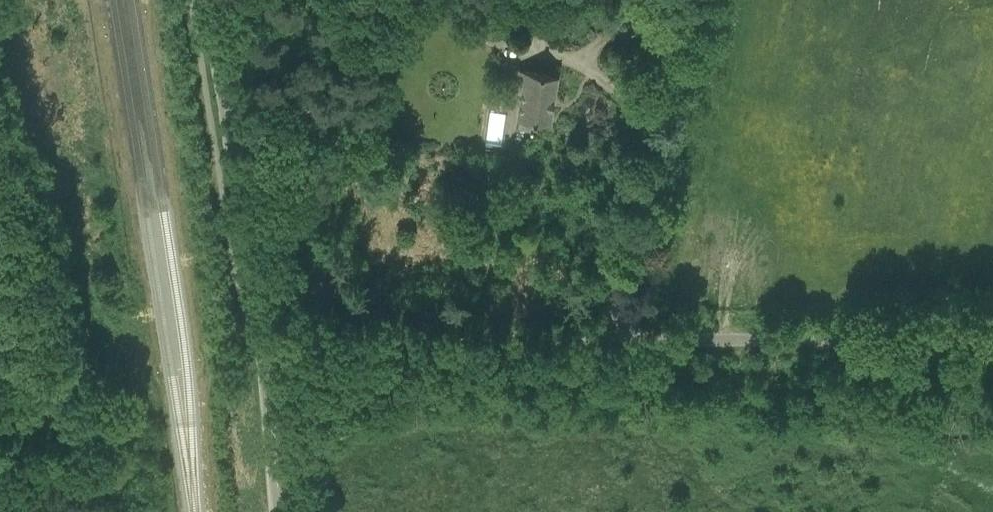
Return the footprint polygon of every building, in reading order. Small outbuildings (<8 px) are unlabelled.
[(518,117),(549,122),(556,75),(520,69),(518,83),(523,83),(518,117)]
